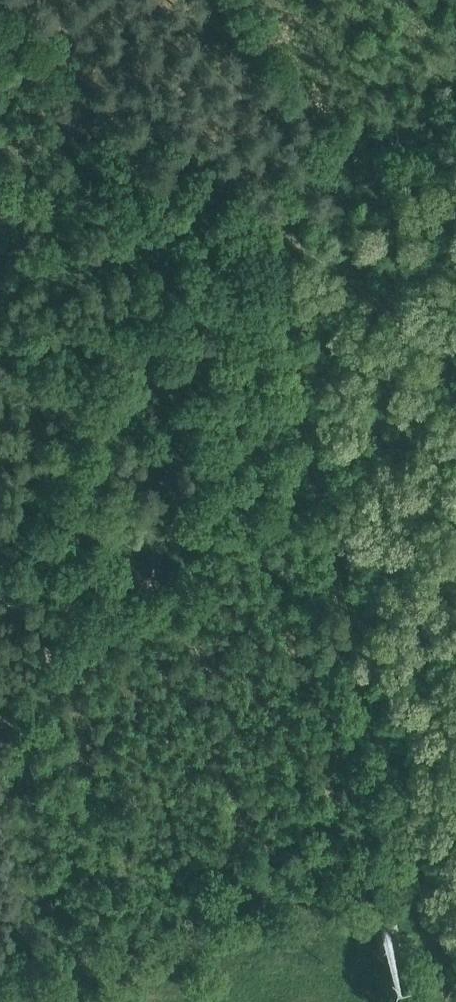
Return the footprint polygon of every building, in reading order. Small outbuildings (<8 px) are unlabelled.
[(400,947),(397,936),(378,940),(381,952),(400,947)]
